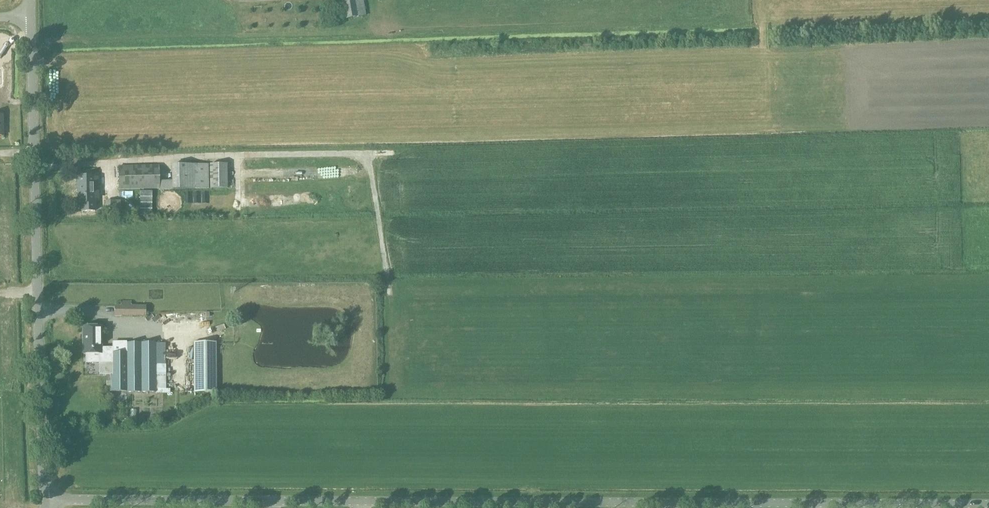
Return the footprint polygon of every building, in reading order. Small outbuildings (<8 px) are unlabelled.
[(355,0),(346,0),(343,0),(347,19),(359,17),(355,0)] [(210,189),(210,165),(171,165),(172,182),(172,190),(172,191),(210,189)] [(227,165),(210,165),(210,189),(227,189),(227,165)] [(159,190),(159,182),(159,166),(118,167),(119,191),(159,190)] [(341,179),(352,178),(352,168),(340,168),(341,179)] [(250,172),(250,183),(263,182),(263,172),(250,172)] [(80,190),(80,204),(82,204),(82,212),(95,212),(95,199),(98,199),(98,179),(95,179),(95,177),(78,177),(79,190),(80,190)] [(172,190),(172,182),(159,182),(159,190),(172,190)] [(121,215),(121,201),(106,201),(106,216),(121,215)] [(116,316),(132,316),(132,305),(132,301),(122,301),(122,305),(116,305),(116,316)] [(146,305),(132,305),(132,316),(146,316),(146,305)] [(101,327),(83,327),(83,355),(99,355),(99,376),(112,376),(112,393),(156,394),(156,390),(166,390),(165,344),(126,343),(126,353),(113,352),(113,348),(102,348),(101,327)] [(193,344),(193,394),(215,394),(216,344),(193,344)]
